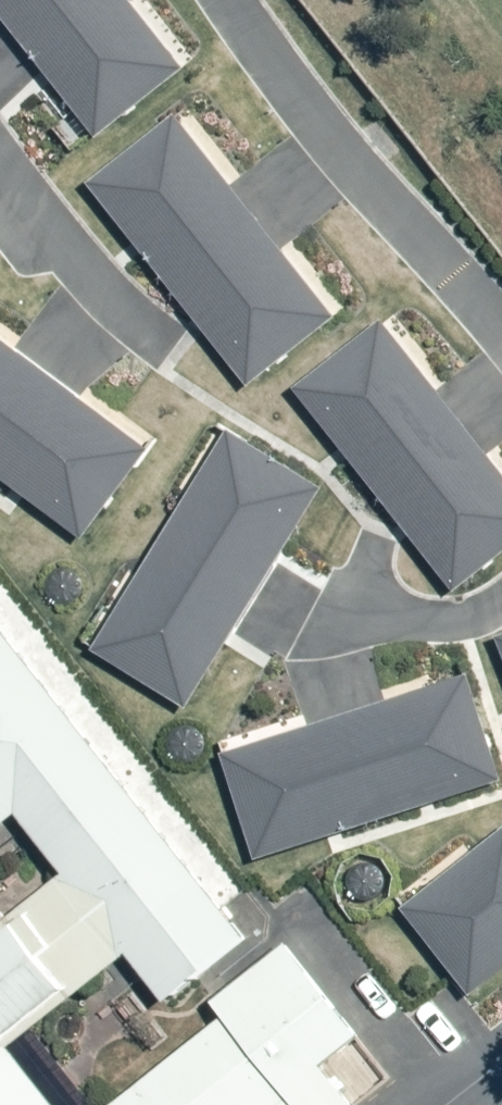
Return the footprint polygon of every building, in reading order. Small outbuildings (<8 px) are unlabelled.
[(105,142),(188,76),(128,0),(0,0),(0,10),(105,142)] [(175,117),(92,183),(254,388),(338,322),(175,117)] [(297,390),(460,595),(501,562),(501,478),(381,325),(297,390)] [(0,344),(0,479),(83,541),(148,454),(0,344)] [(321,490),(227,434),(95,652),(189,709),(321,490)] [(125,961),(166,1012),(253,943),(0,623),(0,826),(17,812),(70,877),(0,934),(0,1104),(50,1104),(3,1046),(66,996),(71,1003),(125,961)] [(466,675),(222,756),(257,861),(501,780),(466,675)] [(406,910),(475,996),(501,975),(501,834),(406,910)] [(321,1068),(358,1038),(286,947),(213,1005),(225,1020),(117,1104),(351,1104),(321,1068)]
